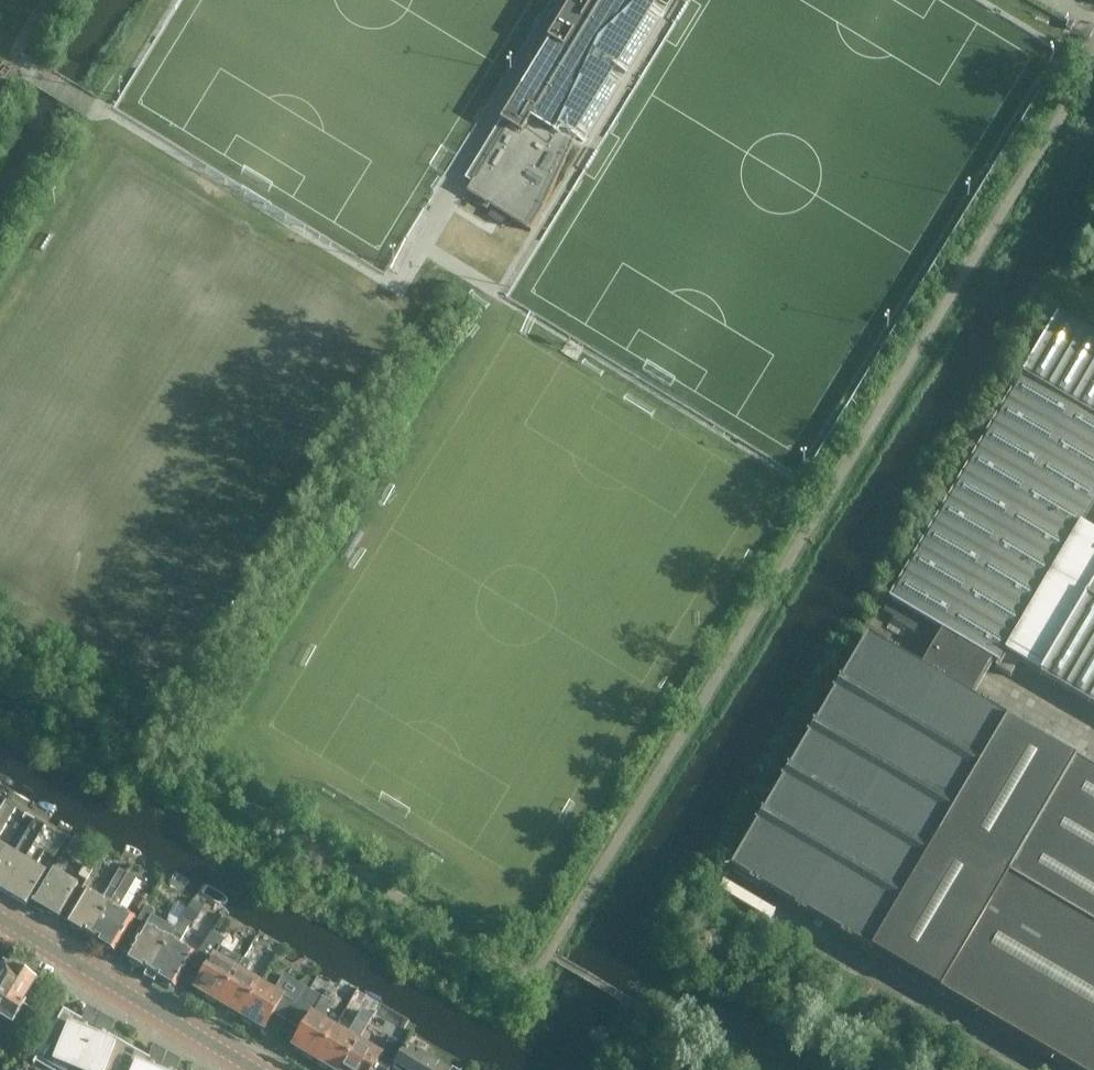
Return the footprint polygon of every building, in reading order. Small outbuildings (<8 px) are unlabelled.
[(466,192),(530,232),(542,212),(568,142),(572,135),(585,142),(622,81),(605,71),(610,64),(627,74),(661,18),(649,11),(655,0),(574,0),(466,176),(473,180),(466,192)] [(1010,717),(972,695),(994,658),(999,661),(996,667),(1010,675),(1020,659),(1093,704),(1093,336),(1058,314),(1023,374),(1025,375),(895,596),(892,595),(884,610),(922,632),(928,623),(942,632),(920,670),(867,638),(733,866),(1060,1069),(1093,1069),(1093,769),(1010,717)] [(15,809),(5,803),(0,812),(0,834),(15,809)] [(0,857),(0,892),(5,895),(46,827),(33,819),(13,852),(6,847),(0,857)] [(52,856),(63,838),(46,827),(5,895),(26,907),(45,872),(34,865),(43,851),(52,856)] [(78,876),(87,881),(94,869),(85,864),(78,876)] [(78,886),(53,870),(33,903),(35,904),(36,909),(42,912),(46,911),(58,919),(78,886)] [(83,932),(90,937),(127,874),(120,870),(102,900),(92,894),(90,896),(87,894),(69,924),(72,926),(73,930),(79,933),(83,932)] [(127,915),(118,909),(136,879),(127,874),(90,937),(97,941),(98,945),(104,948),(108,947),(111,949),(121,931),(129,919),(126,917),(127,915)] [(142,893),(133,908),(142,913),(151,898),(142,893)] [(201,912),(203,909),(191,902),(175,929),(176,930),(151,972),(171,985),(181,969),(182,969),(184,966),(183,965),(190,954),(186,951),(186,950),(178,945),(190,924),(194,927),(202,913),(201,912)] [(129,959),(151,972),(176,930),(175,929),(152,915),(147,924),(149,925),(140,941),(139,940),(137,943),(138,944),(129,959)] [(226,941),(213,933),(194,966),(204,972),(193,989),(217,1003),(237,969),(235,968),(216,957),(226,941)] [(241,1017),(260,983),(248,975),(263,950),(250,943),(235,968),(237,969),(217,1003),(241,1017)] [(10,1023),(19,1007),(28,1013),(41,991),(28,984),(30,981),(13,971),(12,973),(1,967),(0,970),(0,1018),(10,1023)] [(260,983),(241,1017),(264,1031),(274,1013),(288,1022),(307,989),(292,980),(283,996),(260,983)] [(332,1004),(310,991),(307,989),(288,1022),(302,1030),(292,1047),(316,1061),(336,1028),(322,1020),(332,1004)] [(80,1020),(61,1009),(33,1057),(56,1069),(74,1069),(89,1035),(76,1029),(79,1021),(80,1020)] [(363,1011),(362,1012),(355,1026),(365,1031),(373,1017),(363,1011)] [(316,1061),(331,1069),(342,1069),(359,1041),(336,1028),(316,1061)] [(103,1040),(89,1035),(74,1069),(117,1069),(127,1046),(106,1034),(105,1035),(103,1040)] [(385,1048),(382,1055),(359,1041),(342,1069),(388,1069),(403,1045),(391,1038),(385,1048)] [(407,1044),(392,1068),(394,1069),(448,1069),(407,1044)] [(143,1068),(147,1059),(148,1058),(127,1046),(117,1069),(149,1069),(143,1068)]
